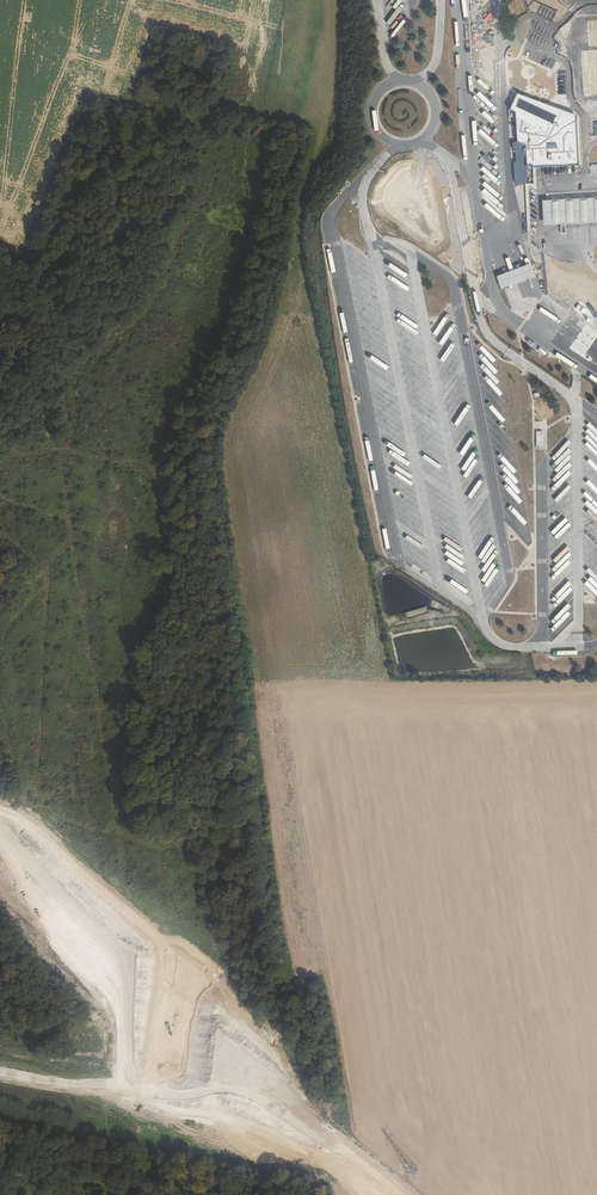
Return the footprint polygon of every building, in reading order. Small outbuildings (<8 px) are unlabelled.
[(550,35),(558,43),(562,39),(553,31),(550,35)] [(516,112),(519,141),(512,148),(513,185),(526,183),(528,166),(577,163),(576,116),(518,94),(511,108),(516,112)] [(544,203),(545,227),(596,224),(596,200),(544,203)] [(529,264),(496,276),(501,288),(534,276),(529,264)] [(531,421),(532,409),(522,409),(522,420),(531,421)]
